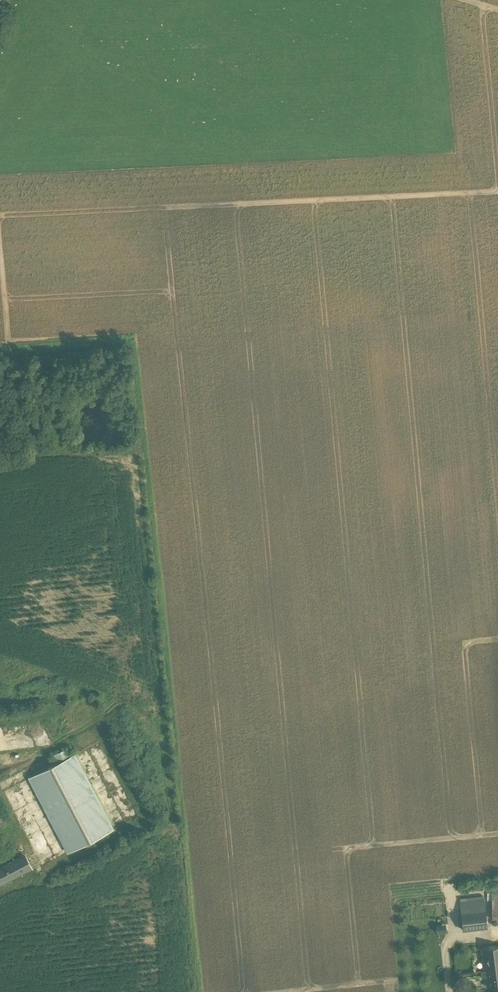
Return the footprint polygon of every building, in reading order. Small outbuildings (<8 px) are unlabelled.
[(30,777),(70,852),(114,829),(75,754),(30,777)] [(25,854),(0,867),(0,886),(33,869),(25,854)] [(487,928),(484,898),(460,901),(464,930),(487,928)] [(485,970),(487,986),(497,985),(497,945),(481,948),(484,971),(485,970)]
